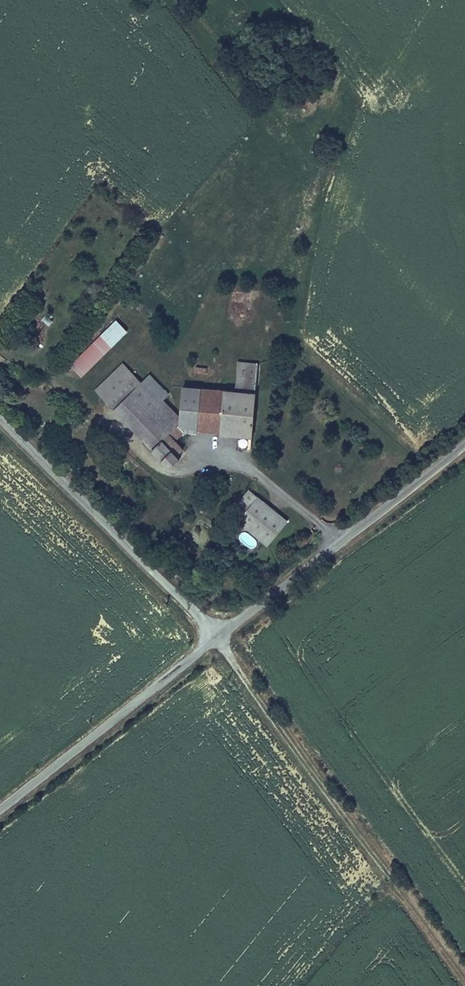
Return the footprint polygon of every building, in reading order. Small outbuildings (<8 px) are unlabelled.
[(72,363),(82,375),(127,332),(116,321),(72,363)] [(234,435),(251,437),(258,365),(237,363),(235,393),(197,389),(193,431),(219,434),(220,425),(235,426),(234,435)] [(94,391),(103,400),(131,374),(122,365),(94,391)] [(103,400),(113,410),(140,383),(131,374),(103,400)] [(158,402),(167,393),(149,375),(140,383),(158,402)] [(113,410),(146,444),(174,418),(158,402),(140,383),(113,410)] [(185,430),(193,431),(197,389),(182,388),(178,423),(185,430)] [(181,451),(172,442),(185,430),(178,423),(174,418),(146,444),(168,467),(176,459),(174,457),(181,451)] [(219,434),(234,435),(235,426),(220,425),(219,434)] [(121,467),(133,475),(139,467),(127,458),(121,467)] [(266,548),(286,524),(250,492),(229,517),(266,548)] [(243,532),(239,539),(253,548),(257,541),(243,532)]
